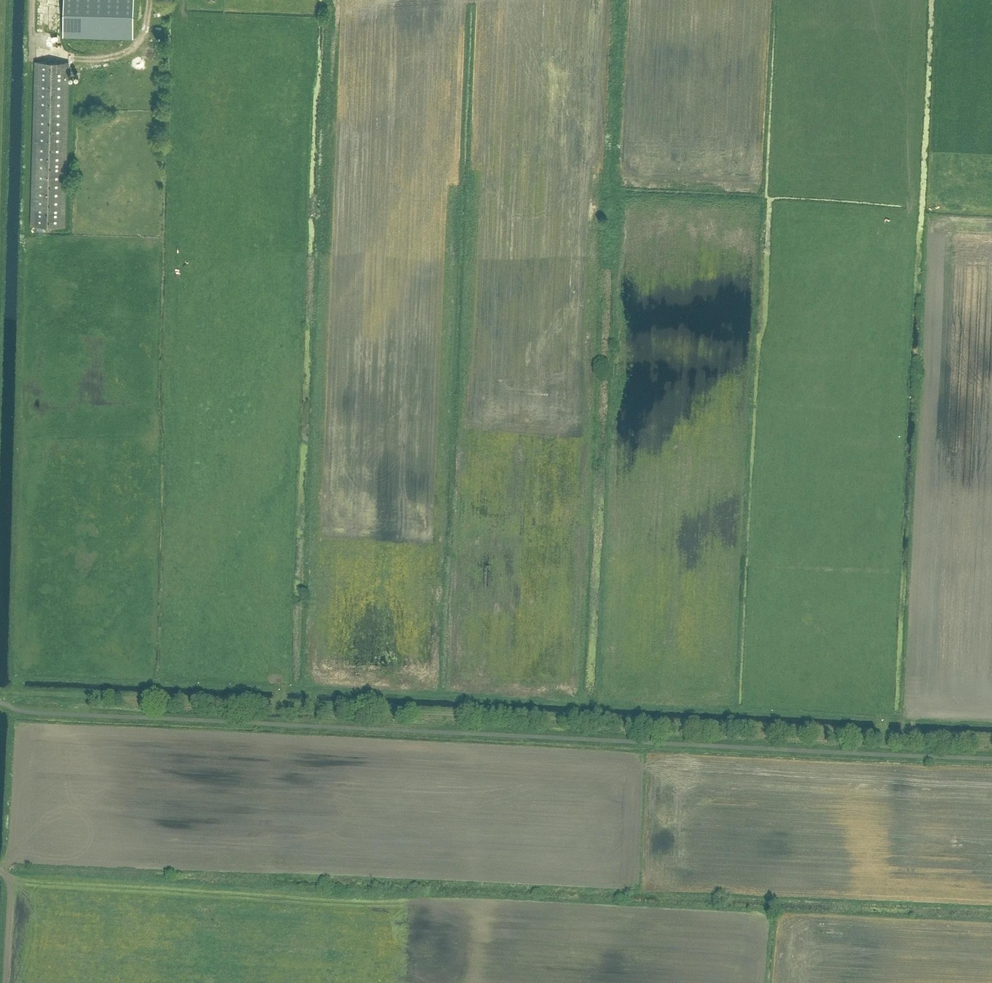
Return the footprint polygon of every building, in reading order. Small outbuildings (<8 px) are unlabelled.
[(63,34),(133,36),(134,0),(64,0),(63,34)] [(35,32),(36,40),(54,38),(53,30),(35,32)] [(35,61),(31,225),(65,225),(69,62),(35,61)]
